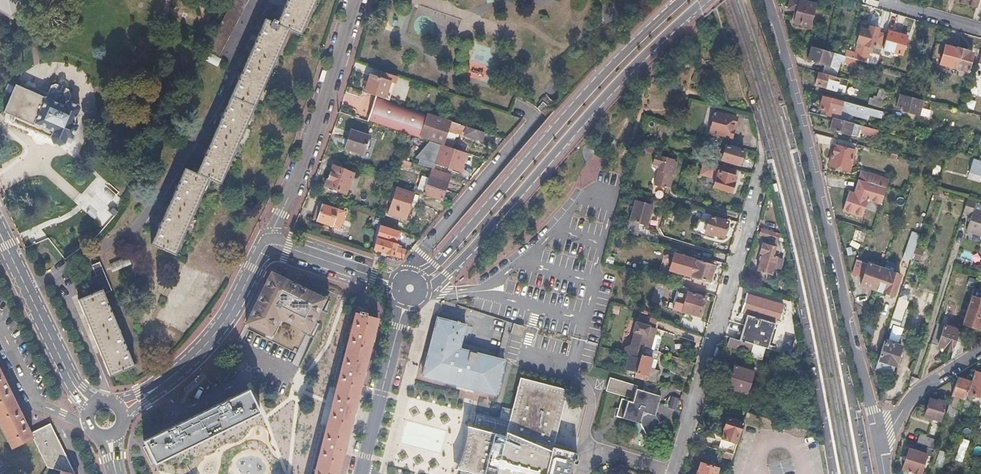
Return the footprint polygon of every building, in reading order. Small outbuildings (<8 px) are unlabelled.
[(0,11),(12,18),(22,0),(0,0),(0,11)] [(290,30),(301,34),(316,0),(287,0),(283,8),(277,24),(266,19),(258,36),(240,77),(222,117),(204,158),(197,173),(186,168),(178,185),(159,228),(151,244),(175,254),(209,179),(221,185),(290,30)] [(205,52),(217,58),(247,0),(232,0),(205,52)] [(796,12),(793,23),(807,28),(814,7),(794,0),(789,0),(786,9),(796,12)] [(953,2),(964,5),(975,9),(978,0),(954,0),(953,2)] [(866,39),(858,37),(855,46),(873,51),(879,29),(874,27),(870,26),(866,39)] [(898,34),(889,31),(884,50),(902,56),(907,37),(898,34)] [(959,52),(945,47),(940,66),(968,74),(973,56),(959,52)] [(818,48),(814,62),(824,66),(822,74),(836,78),(841,61),(843,62),(842,63),(855,67),(857,60),(821,49),(818,48)] [(398,78),(381,72),(379,78),(370,75),(364,93),(375,96),(390,101),(398,78)] [(822,74),(819,73),(815,87),(836,93),(838,86),(847,88),(849,81),(836,78),(822,74)] [(23,83),(21,87),(13,84),(0,115),(9,118),(8,121),(42,135),(50,138),(53,143),(59,145),(64,143),(66,137),(71,139),(77,125),(72,123),(77,108),(76,104),(67,100),(68,95),(66,88),(64,87),(65,84),(64,81),(61,80),(58,82),(57,84),(55,83),(49,86),(46,92),(23,83)] [(873,101),(869,100),(868,105),(884,109),(888,92),(881,90),(879,98),(874,97),(873,101)] [(390,101),(375,96),(367,122),(419,139),(420,137),(444,145),(444,142),(451,123),(390,101)] [(922,101),(902,96),(898,111),(920,117),(924,102),(922,101)] [(823,97),(819,110),(826,112),(825,118),(834,120),(845,123),(847,117),(868,123),(869,118),(872,110),(823,97)] [(536,109),(543,114),(547,117),(552,111),(549,108),(542,102),(536,109)] [(884,113),(872,110),(869,118),(881,122),(884,113)] [(737,118),(714,113),(710,132),(732,137),(735,128),(737,118)] [(845,123),(834,120),(831,132),(858,139),(860,133),(878,138),(879,133),(845,123)] [(483,134),(451,123),(444,142),(449,144),(453,132),(481,141),(482,137),(483,134)] [(370,137),(349,130),(343,148),(364,154),(370,137)] [(438,145),(422,140),(415,164),(431,169),(433,164),(438,146),(438,145)] [(836,146),(835,146),(830,166),(850,171),(855,151),(854,151),(856,145),(838,141),(836,146)] [(744,150),(725,145),(721,160),(739,165),(741,158),(744,150)] [(466,156),(438,146),(433,164),(460,172),(463,164),(466,156)] [(679,162),(657,156),(654,166),(661,168),(656,186),(671,190),(675,176),(679,162)] [(411,163),(401,159),(399,164),(410,168),(411,163)] [(719,165),(703,160),(700,172),(716,177),(719,165)] [(975,161),(971,174),(980,177),(980,163),(975,161)] [(353,173),(332,165),(324,186),(345,194),(353,173)] [(738,170),(719,165),(716,177),(713,186),(731,191),(735,181),(738,170)] [(450,175),(432,170),(428,178),(421,176),(416,189),(424,191),(423,193),(441,200),(444,191),(447,182),(450,175)] [(872,176),(862,174),(860,183),(885,191),(888,181),(872,176)] [(971,174),(970,180),(980,183),(980,177),(971,174)] [(857,192),(849,190),(843,209),(863,215),(869,196),(882,200),(885,191),(860,183),(857,192)] [(419,197),(396,189),(387,215),(404,220),(407,212),(410,203),(416,205),(419,197)] [(902,209),(904,195),(885,193),(883,206),(902,209)] [(655,206),(635,200),(629,222),(648,227),(651,216),(655,206)] [(973,217),(968,231),(980,235),(980,213),(975,211),(978,203),(969,200),(964,214),(973,217)] [(338,211),(320,205),(318,209),(316,208),(312,220),(332,228),(338,211)] [(727,223),(708,217),(707,223),(697,220),(696,224),(693,223),(691,233),(703,236),(704,234),(712,236),(713,233),(723,236),(725,230),(727,223)] [(396,230),(380,225),(372,249),(384,253),(401,259),(404,250),(401,249),(398,248),(399,246),(391,243),(396,230)] [(783,242),(781,234),(761,227),(759,234),(783,242)] [(921,234),(912,231),(904,257),(912,259),(913,257),(916,246),(921,234)] [(776,248),(761,243),(758,252),(762,253),(760,260),(757,270),(770,274),(772,267),(777,269),(779,258),(773,256),(776,248)] [(925,250),(916,246),(913,257),(921,260),(925,250)] [(674,254),(670,270),(686,275),(686,272),(693,274),(693,277),(710,282),(712,273),(714,266),(674,254)] [(100,262),(91,265),(95,273),(103,270),(100,262)] [(867,264),(861,262),(857,276),(862,278),(867,264)] [(882,270),(867,264),(862,278),(859,284),(875,290),(882,270)] [(88,276),(95,293),(103,290),(105,294),(111,291),(103,270),(95,273),(88,276)] [(898,275),(882,270),(875,290),(891,295),(898,275)] [(299,287),(274,274),(270,283),(267,282),(246,324),(267,334),(271,327),(273,328),(279,318),(307,332),(313,322),(314,322),(320,310),(319,309),(324,299),(299,287)] [(705,292),(680,285),(674,306),(682,309),(682,311),(700,316),(702,307),(705,297),(703,297),(705,292)] [(95,293),(78,300),(83,312),(89,326),(100,354),(110,377),(134,367),(105,294),(103,290),(95,293)] [(741,310),(777,320),(782,305),(779,304),(780,300),(769,296),(767,301),(745,294),(741,310)] [(971,296),(962,324),(978,329),(980,322),(980,300),(971,296)] [(957,301),(950,299),(945,314),(952,316),(957,301)] [(907,309),(896,305),(891,320),(901,324),(907,309)] [(340,463),(343,451),(346,439),(350,422),(355,405),(360,386),(365,369),(374,335),(376,325),(378,319),(368,317),(370,311),(357,307),(314,473),(337,473),(340,463)] [(774,322),(746,314),(738,340),(766,348),(774,322)] [(472,388),(494,394),(503,361),(459,348),(465,325),(439,318),(436,318),(431,341),(422,375),(472,388)] [(525,326),(514,322),(511,333),(522,336),(525,326)] [(623,353),(628,354),(621,373),(632,376),(638,357),(642,347),(650,349),(653,339),(656,329),(637,323),(635,332),(637,332),(633,345),(624,348),(623,353)] [(943,327),(937,325),(931,344),(952,351),(957,338),(959,330),(944,325),(943,327)] [(899,337),(901,329),(893,326),(891,334),(899,337)] [(764,356),(766,348),(738,340),(728,337),(726,345),(764,356)] [(965,341),(957,338),(952,351),(949,360),(961,353),(965,341)] [(901,345),(884,339),(877,359),(894,364),(901,345)] [(642,347),(638,357),(632,376),(655,384),(657,377),(659,371),(649,368),(651,360),(655,361),(657,352),(650,349),(642,347)] [(752,395),(755,383),(749,381),(753,367),(745,365),(743,369),(734,366),(730,377),(727,388),(752,395)] [(977,370),(970,391),(968,390),(966,398),(962,409),(968,411),(974,393),(980,395),(980,372),(977,370)] [(12,448),(32,439),(31,433),(25,421),(19,409),(13,397),(7,385),(0,371),(0,423),(12,448)] [(459,473),(568,473),(569,469),(573,470),(576,456),(573,456),(574,450),(552,445),(566,388),(519,377),(509,420),(475,412),(472,425),(460,469),(459,473)] [(606,390),(634,399),(637,389),(637,385),(610,377),(606,390)] [(971,381),(957,377),(946,410),(952,412),(957,396),(966,398),(968,390),(971,381)] [(634,399),(633,401),(628,419),(640,422),(646,435),(656,431),(654,425),(658,427),(661,426),(663,430),(664,428),(666,422),(665,419),(663,421),(660,413),(656,415),(652,413),(653,410),(654,408),(657,408),(660,395),(637,389),(634,399)] [(145,440),(155,462),(259,412),(249,390),(231,398),(161,432),(145,440)] [(732,407),(746,412),(750,398),(737,394),(732,407)] [(675,410),(678,399),(671,397),(668,408),(675,410)] [(633,401),(621,398),(617,416),(619,420),(622,420),(621,425),(624,424),(627,423),(628,419),(633,401)] [(937,402),(927,399),(922,413),(938,418),(944,400),(938,398),(937,402)] [(736,443),(746,412),(732,407),(730,407),(727,418),(726,417),(724,423),(723,429),(724,429),(721,438),(736,443)] [(32,439),(46,466),(61,470),(74,473),(76,473),(51,424),(31,433),(32,439)] [(936,440),(919,434),(916,443),(933,448),(936,440)] [(913,450),(908,448),(901,467),(919,473),(925,454),(931,455),(933,448),(916,443),(913,450)] [(731,460),(733,454),(724,451),(723,457),(731,460)] [(695,471),(694,473),(714,473),(716,468),(700,463),(698,471),(695,471)]
